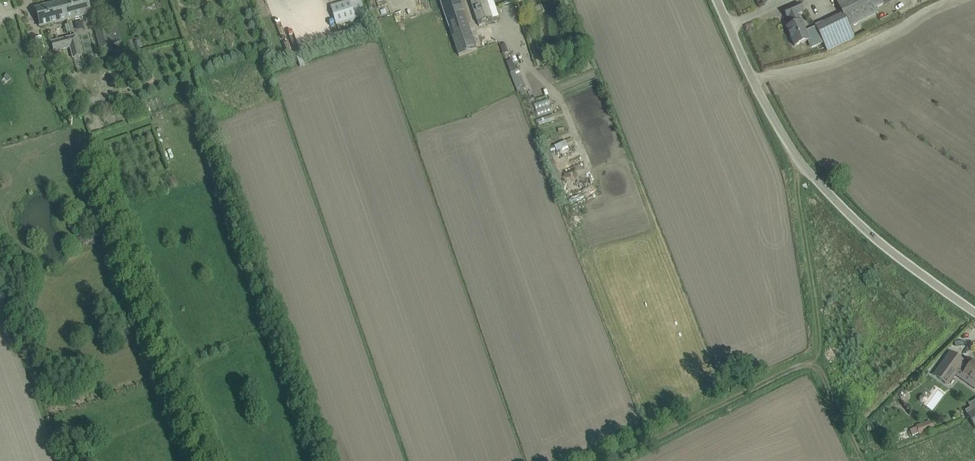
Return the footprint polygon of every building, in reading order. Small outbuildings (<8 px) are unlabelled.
[(68,20),(92,14),(88,0),(69,0),(63,2),(68,20)] [(446,18),(464,12),(460,0),(440,0),(446,18)] [(479,25),(486,23),(487,25),(498,21),(497,17),(492,19),(486,0),(470,0),(479,25)] [(855,37),(849,26),(876,13),(874,9),(892,1),(892,0),(836,0),(843,14),(816,27),(827,51),(855,37)] [(336,25),(355,19),(349,1),(331,7),(336,25)] [(40,27),(68,20),(63,2),(35,9),(40,27)] [(795,46),(809,40),(801,22),(797,14),(803,12),(799,4),(784,10),(787,19),(789,18),(792,26),(787,28),(795,46)] [(476,50),(464,12),(446,18),(458,56),(476,50)] [(95,31),(100,50),(103,49),(104,54),(113,52),(111,47),(114,46),(109,27),(95,31)] [(70,49),(73,59),(82,56),(77,35),(51,42),(54,53),(70,49)] [(511,60),(506,63),(511,74),(516,71),(511,60)] [(549,98),(535,103),(540,116),(553,111),(549,98)] [(568,140),(556,145),(559,151),(571,146),(568,140)] [(947,385),(959,369),(964,373),(964,374),(974,382),(974,364),(973,363),(974,361),(973,361),(969,366),(964,362),(951,353),(934,375),(947,385)] [(908,430),(911,437),(933,429),(930,422),(908,430)]
